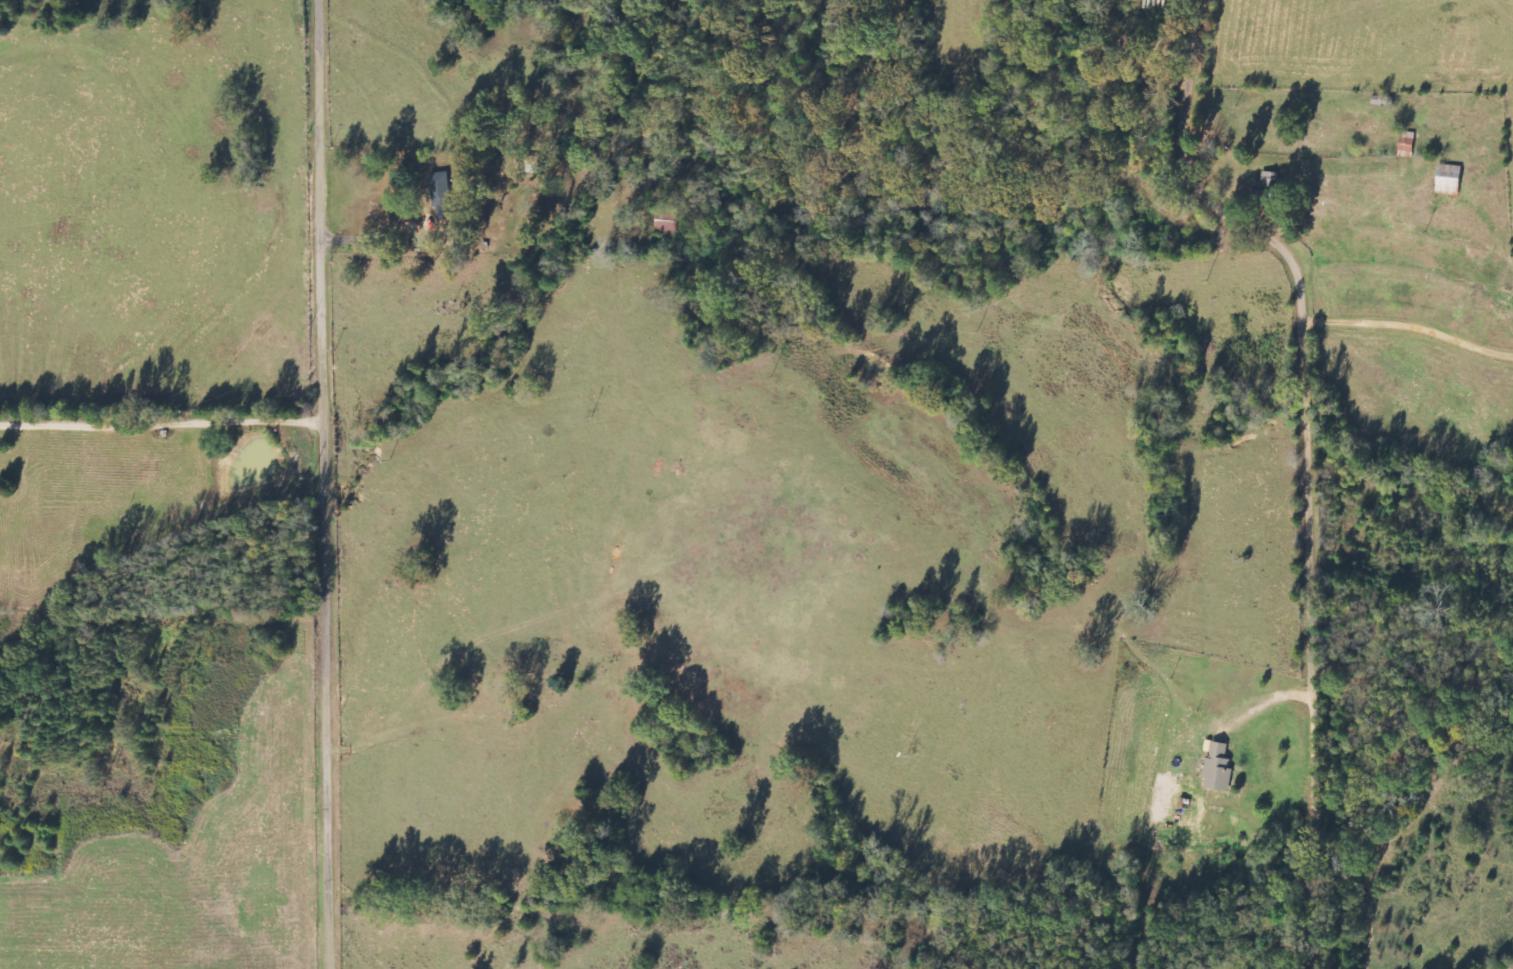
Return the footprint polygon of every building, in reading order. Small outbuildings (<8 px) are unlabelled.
[(1437,194),(1462,196),(1464,167),(1440,165),(1437,194)] [(438,220),(455,218),(449,172),(432,174),(438,220)] [(1263,180),(1256,180),(1256,193),(1278,192),(1277,172),(1262,173),(1263,180)] [(1211,759),(1208,759),(1204,788),(1230,792),(1235,760),(1227,759),(1229,744),(1214,742),(1211,759)]
